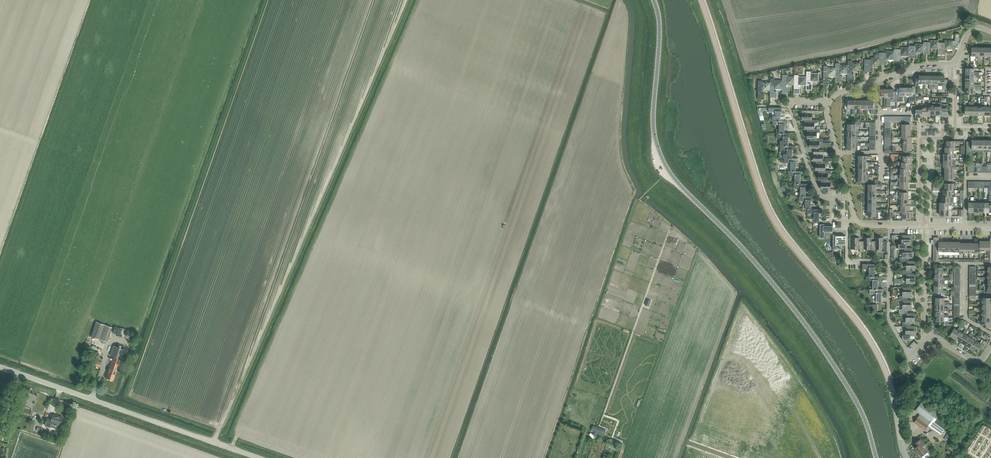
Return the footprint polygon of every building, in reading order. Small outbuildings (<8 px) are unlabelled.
[(938,55),(938,41),(930,41),(930,42),(924,42),(924,44),(923,44),(923,52),(923,54),(930,55),(930,49),(938,49),(938,55)] [(939,41),(938,41),(938,55),(945,55),(945,49),(953,49),(953,41),(945,41),(945,43),(939,43),(939,41)] [(909,46),(909,48),(909,56),(909,58),(915,58),(916,52),(923,52),(923,44),(916,44),(916,46),(909,46)] [(894,49),(894,51),(894,59),(894,61),(901,61),(901,56),(909,56),(909,48),(901,48),(901,49),(894,49)] [(886,59),(894,59),(894,51),(886,51),(886,53),(880,52),(880,58),(880,65),(886,65),(886,59)] [(880,66),(880,65),(880,58),(880,52),(878,53),(877,53),(876,53),(875,54),(874,55),(873,56),(873,58),(871,58),(871,59),(865,59),(864,72),(871,72),(871,66),(880,66)] [(848,65),(847,73),(847,79),(854,80),(854,73),(852,73),(852,71),(860,71),(860,63),(852,63),(852,60),(848,60),(848,65)] [(836,68),(835,76),(835,82),(841,82),(842,76),(840,76),(840,73),(847,73),(848,65),(840,65),(840,63),(836,63),(836,68)] [(828,76),(835,76),(836,68),(828,68),(828,66),(824,66),(823,84),(829,85),(830,79),(828,78),(828,76)] [(806,71),(806,77),(806,85),(806,90),(812,90),(812,81),(818,81),(819,73),(811,73),(811,71),(806,71)] [(786,84),(794,85),(794,77),(787,76),(787,75),(783,74),(782,80),(782,88),(782,93),(788,93),(788,87),(786,87),(786,84)] [(794,75),(794,77),(794,85),(794,94),(800,94),(800,87),(798,87),(798,85),(806,85),(806,77),(799,77),(799,75),(794,75)] [(926,90),(926,84),(926,76),(919,76),(916,76),(916,86),(920,86),(920,84),(923,84),(923,89),(926,90)] [(945,76),(938,76),(938,86),(942,86),(942,90),(948,90),(948,79),(945,79),(945,76)] [(770,78),(770,82),(770,90),(770,97),(776,97),(776,91),(774,90),(774,88),(782,88),(782,80),(775,80),(775,78),(770,78)] [(762,90),(770,90),(770,82),(763,82),(763,80),(759,80),(758,99),(764,99),(764,93),(762,93),(762,90)] [(903,96),(906,96),(906,88),(900,88),(900,95),(897,95),(897,101),(903,101),(903,96)] [(913,88),(906,88),(906,96),(909,96),(909,101),(915,102),(916,100),(916,97),(916,94),(916,92),(913,92),(913,88)] [(894,89),(887,89),(887,107),(890,107),(891,97),(894,97),(894,96),(896,96),(897,91),(894,91),(894,89)] [(873,101),(867,100),(867,108),(871,108),(871,114),(873,114),(873,112),(876,112),(876,108),(873,108),(873,101)] [(773,120),(775,120),(781,120),(781,112),(782,112),(782,108),(769,107),(769,112),(775,112),(775,116),(773,116),(773,120)] [(803,120),(805,120),(805,119),(812,120),(812,119),(812,113),(815,113),(815,110),(803,110),(803,120)] [(805,119),(805,120),(805,129),(808,129),(814,129),(814,123),(818,123),(818,119),(812,119),(812,120),(805,119)] [(777,133),(779,133),(785,133),(785,125),(786,125),(786,120),(781,120),(775,120),(773,120),(773,125),(779,125),(779,129),(777,129),(777,133)] [(848,124),(848,130),(858,131),(858,127),(861,127),(861,122),(859,122),(859,121),(857,121),(856,121),(856,124),(848,124)] [(820,129),(814,129),(808,129),(808,139),(810,139),(810,138),(817,138),(817,132),(820,132),(820,129)] [(780,145),(783,145),(783,146),(788,146),(789,137),(790,137),(790,133),(785,133),(779,133),(777,133),(776,137),(783,137),(783,141),(780,141),(780,145)] [(823,141),(823,138),(817,138),(810,138),(810,139),(810,148),(820,148),(820,141),(823,141)] [(787,158),(792,158),(792,150),(794,150),(794,146),(788,146),(783,146),(783,145),(780,145),(780,150),(787,150),(787,153),(784,153),(784,158),(787,158)] [(814,161),(816,161),(823,161),(823,155),(826,155),(826,152),(814,152),(814,161)] [(791,163),(791,171),(796,171),(796,163),(798,163),(798,158),(792,158),(787,158),(784,158),(784,163),(791,163)] [(816,170),(819,171),(819,170),(826,171),(826,170),(826,164),(829,164),(829,161),(823,161),(816,161),(816,170)] [(826,171),(819,170),(819,171),(819,180),(821,180),(828,180),(828,173),(831,173),(831,170),(826,170),(826,171)] [(795,175),(795,183),(795,184),(800,184),(800,176),(802,176),(802,171),(796,171),(791,171),(788,171),(788,175),(795,175)] [(956,173),(953,173),(945,173),(945,180),(948,180),(948,181),(951,181),(951,180),(953,180),(953,176),(956,176),(956,173)] [(834,180),(828,180),(821,180),(821,189),(830,189),(831,183),(834,183),(834,180)] [(800,188),(800,196),(806,196),(806,188),(807,188),(807,184),(800,184),(795,184),(795,183),(794,183),(794,188),(800,188)] [(900,195),(900,199),(908,199),(908,192),(900,192),(900,190),(897,190),(897,195),(900,195)] [(799,196),(799,201),(806,201),(806,205),(803,205),(803,209),(806,209),(808,209),(811,209),(811,201),(813,201),(813,196),(806,196),(800,196),(799,196)] [(808,209),(808,213),(814,213),(814,222),(820,222),(820,214),(821,214),(821,209),(811,209),(808,209)] [(868,210),(868,216),(872,216),(872,218),(878,218),(878,212),(882,212),(882,210),(876,210),(868,210)] [(911,212),(910,212),(901,212),(899,212),(899,214),(902,214),(902,220),(906,220),(906,218),(911,218),(911,212)] [(820,224),(820,238),(825,238),(825,234),(833,234),(833,226),(825,226),(825,224),(820,224)] [(833,234),(833,248),(837,248),(837,244),(846,244),(846,236),(838,236),(838,235),(833,234)] [(684,246),(686,237),(679,235),(677,244),(684,246)] [(903,249),(903,248),(907,248),(907,245),(911,245),(911,235),(902,235),(902,244),(899,244),(899,248),(903,249)] [(863,252),(863,249),(863,242),(860,242),(860,238),(851,238),(851,249),(860,249),(860,252),(863,252)] [(875,252),(875,249),(875,242),(872,242),(872,238),(863,238),(863,242),(863,249),(872,249),(872,252),(875,252)] [(875,249),(884,249),(884,252),(887,252),(887,242),(884,242),(884,238),(875,238),(875,242),(875,249)] [(913,248),(907,248),(903,248),(903,249),(903,257),(908,257),(912,257),(913,248)] [(908,261),(908,257),(903,257),(900,257),(900,261),(907,261),(906,270),(903,270),(903,274),(906,274),(911,274),(911,270),(916,270),(916,261),(908,261)] [(869,268),(869,277),(875,277),(875,268),(876,268),(876,264),(863,264),(863,268),(869,268)] [(915,283),(916,274),(911,274),(906,274),(906,283),(915,283)] [(873,281),(873,289),(878,289),(878,281),(880,281),(880,277),(875,277),(869,277),(866,277),(866,281),(873,281)] [(947,290),(943,290),(943,286),(934,286),(934,292),(941,293),(941,295),(945,295),(945,293),(947,293),(947,290)] [(900,300),(903,301),(903,300),(907,300),(907,297),(912,297),(912,287),(903,287),(903,296),(900,296),(900,300)] [(883,294),(883,289),(878,289),(873,289),(870,289),(870,294),(876,294),(876,302),(882,302),(882,294),(883,294)] [(903,300),(903,301),(902,309),(899,309),(899,313),(906,313),(907,313),(907,309),(912,309),(912,301),(907,300),(903,300)] [(906,326),(910,326),(910,322),(915,323),(915,313),(907,313),(906,313),(906,322),(903,322),(903,326),(906,326)] [(935,317),(935,323),(944,323),(944,325),(948,325),(950,325),(950,323),(948,323),(948,321),(944,321),(944,317),(935,317)] [(990,323),(990,317),(982,317),(982,321),(977,321),(977,323),(982,323),(982,326),(984,327),(990,327),(990,323)] [(950,335),(955,339),(960,332),(966,322),(963,320),(959,326),(960,327),(957,330),(954,328),(950,335)] [(100,339),(107,342),(112,327),(96,321),(91,336),(100,339)] [(902,335),(902,339),(906,339),(910,339),(910,335),(914,335),(915,326),(910,326),(906,326),(905,335),(902,335)] [(963,334),(960,332),(955,339),(961,342),(965,335),(968,331),(965,329),(963,334)] [(968,337),(965,335),(961,342),(966,345),(972,335),(973,334),(971,333),(968,337)] [(972,349),(976,341),(979,337),(977,336),(976,337),(972,335),(966,345),(972,349)] [(980,343),(976,341),(972,349),(972,350),(974,351),(975,351),(975,350),(977,352),(980,348),(982,350),(987,342),(982,339),(980,343)] [(106,378),(113,380),(121,359),(122,359),(125,349),(114,345),(110,355),(113,356),(106,378)] [(934,422),(940,414),(922,401),(915,411),(920,414),(914,422),(925,430),(931,422),(933,424),(934,422)] [(45,426),(50,428),(52,424),(60,427),(63,417),(53,414),(51,419),(48,418),(45,426)] [(931,422),(928,426),(941,434),(944,429),(950,421),(942,416),(940,414),(934,422),(933,424),(931,422)] [(591,430),(603,435),(605,429),(593,425),(591,430)] [(915,448),(921,456),(922,456),(923,457),(927,457),(930,456),(927,452),(923,446),(925,444),(921,438),(918,441),(915,443),(917,446),(915,448)]
